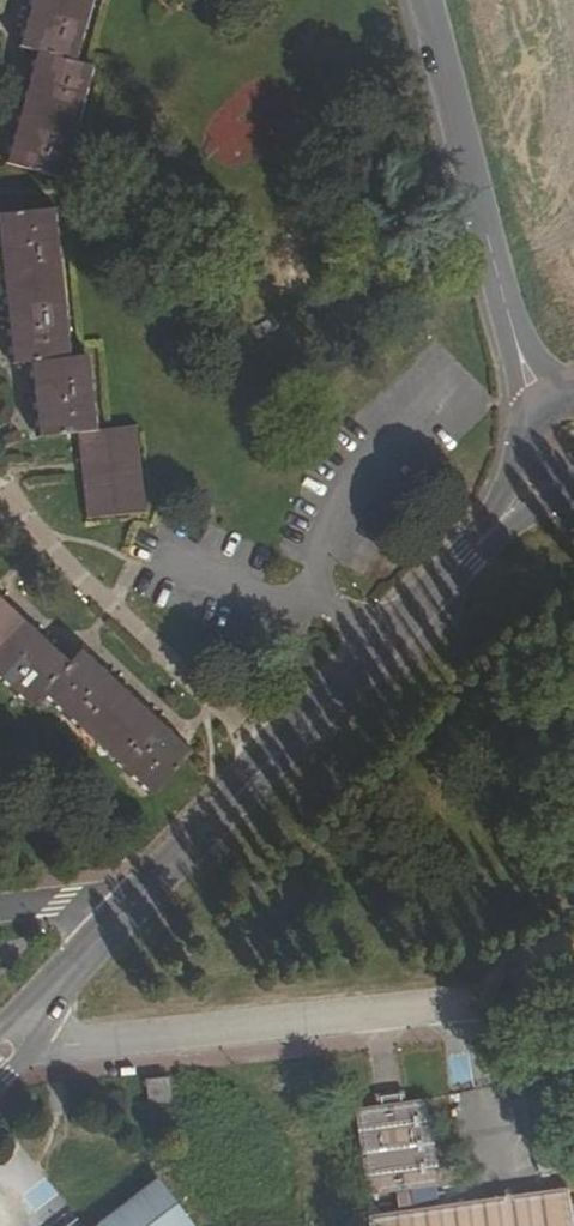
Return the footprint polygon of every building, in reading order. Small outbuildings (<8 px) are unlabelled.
[(21,51),(37,56),(8,166),(65,182),(95,71),(78,66),(96,0),(35,0),(21,51)] [(0,219),(0,242),(13,368),(31,366),(40,439),(79,436),(89,521),(148,515),(138,430),(98,433),(90,359),(73,361),(57,213),(0,219)] [(193,755),(83,654),(72,667),(0,599),(0,682),(31,711),(44,697),(152,798),(193,755)] [(168,1079),(146,1082),(149,1108),(172,1106),(168,1079)] [(353,1109),(365,1197),(396,1193),(398,1214),(367,1217),(368,1225),(573,1225),(568,1188),(437,1207),(433,1187),(439,1186),(427,1099),(353,1109)] [(157,1181),(97,1225),(190,1225),(157,1181)]
